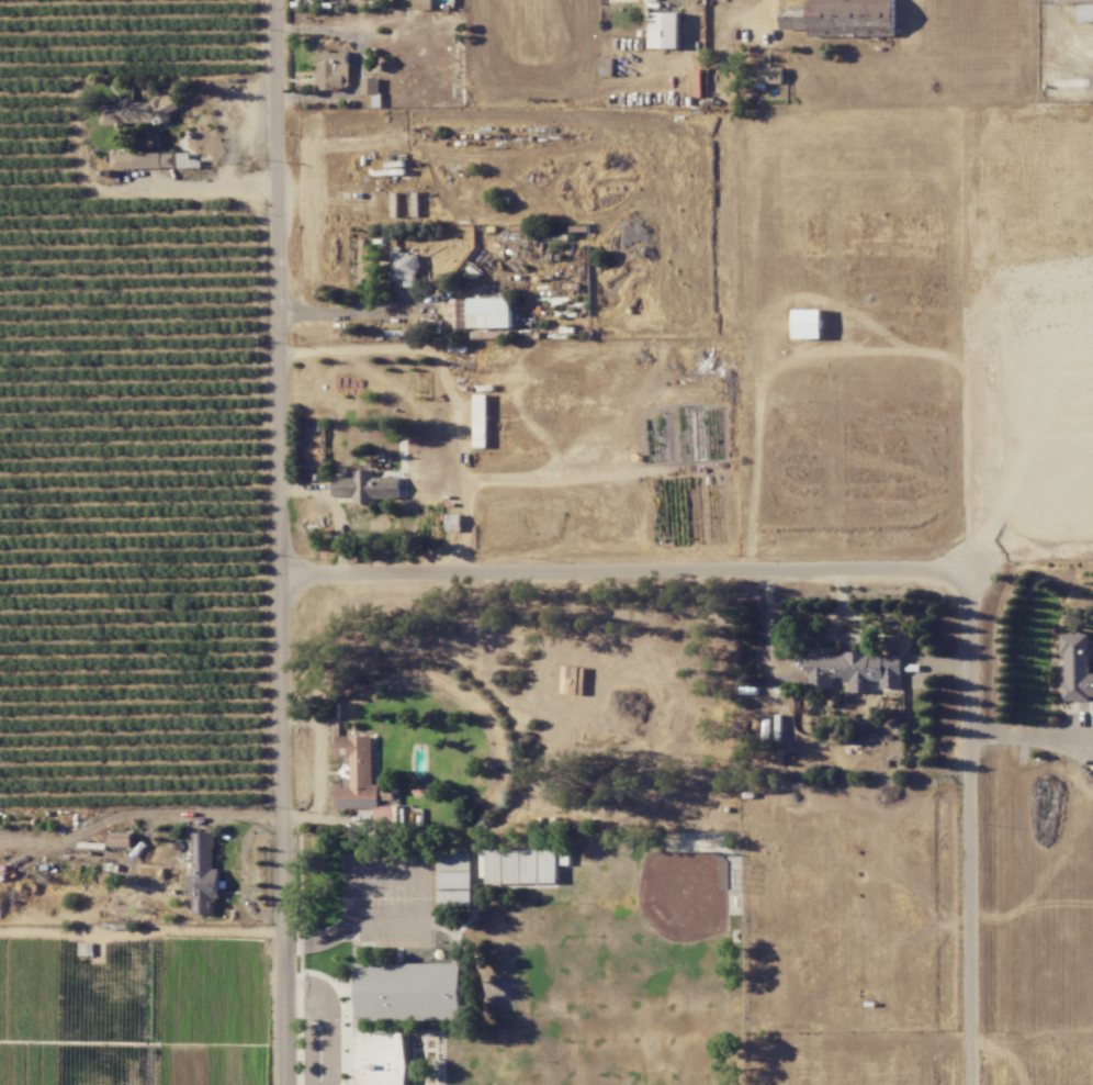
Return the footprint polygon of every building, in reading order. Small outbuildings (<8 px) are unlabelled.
[(896,0),(809,0),(809,6),(780,6),(780,30),(809,30),(809,37),(897,36),(896,0)] [(679,48),(680,12),(651,12),(651,48),(679,48)] [(317,89),(350,88),(349,51),(316,52),(317,89)] [(362,78),(363,94),(379,94),(378,78),(362,78)] [(102,101),(102,124),(170,123),(170,110),(176,110),(176,100),(102,101)] [(112,169),(176,167),(176,152),(112,154),(112,169)] [(178,168),(202,167),(202,159),(191,160),(191,152),(177,153),(178,168)] [(391,247),(392,280),(405,279),(405,287),(417,286),(416,253),(402,254),(402,246),(391,247)] [(513,327),(512,297),(449,298),(449,328),(513,327)] [(794,338),(822,338),(822,309),(794,309),(794,338)] [(353,504),(375,504),(375,499),(401,498),(400,476),(374,477),(374,470),(354,470),(354,477),(333,477),(334,496),(353,496),(353,504)] [(461,513),(446,514),(447,531),(461,531),(461,513)] [(1090,633),(1063,634),(1063,701),(1091,700),(1091,696),(1092,696),(1092,673),(1090,673),(1090,633)] [(808,654),(808,688),(834,688),(834,680),(850,680),(850,692),(877,692),(877,689),(902,688),(902,653),(808,654)] [(373,735),(337,735),(337,762),(351,761),(351,786),(345,786),(345,784),(336,784),(336,807),(380,807),(380,784),(373,784),(373,735)] [(193,914),(214,914),(214,898),(220,898),(220,868),(215,868),(215,832),(193,832),(193,876),(186,876),(186,896),(193,896),(193,914)] [(133,834),(112,833),(112,846),(133,846),(133,834)] [(557,848),(486,850),(486,883),(558,882),(557,848)] [(472,853),(439,853),(440,889),(472,888),(472,853)] [(439,890),(439,906),(473,905),(472,890),(439,890)] [(462,1020),(461,963),(355,963),(356,1021),(462,1020)] [(357,1084),(407,1084),(406,1032),(356,1033),(357,1084)]
